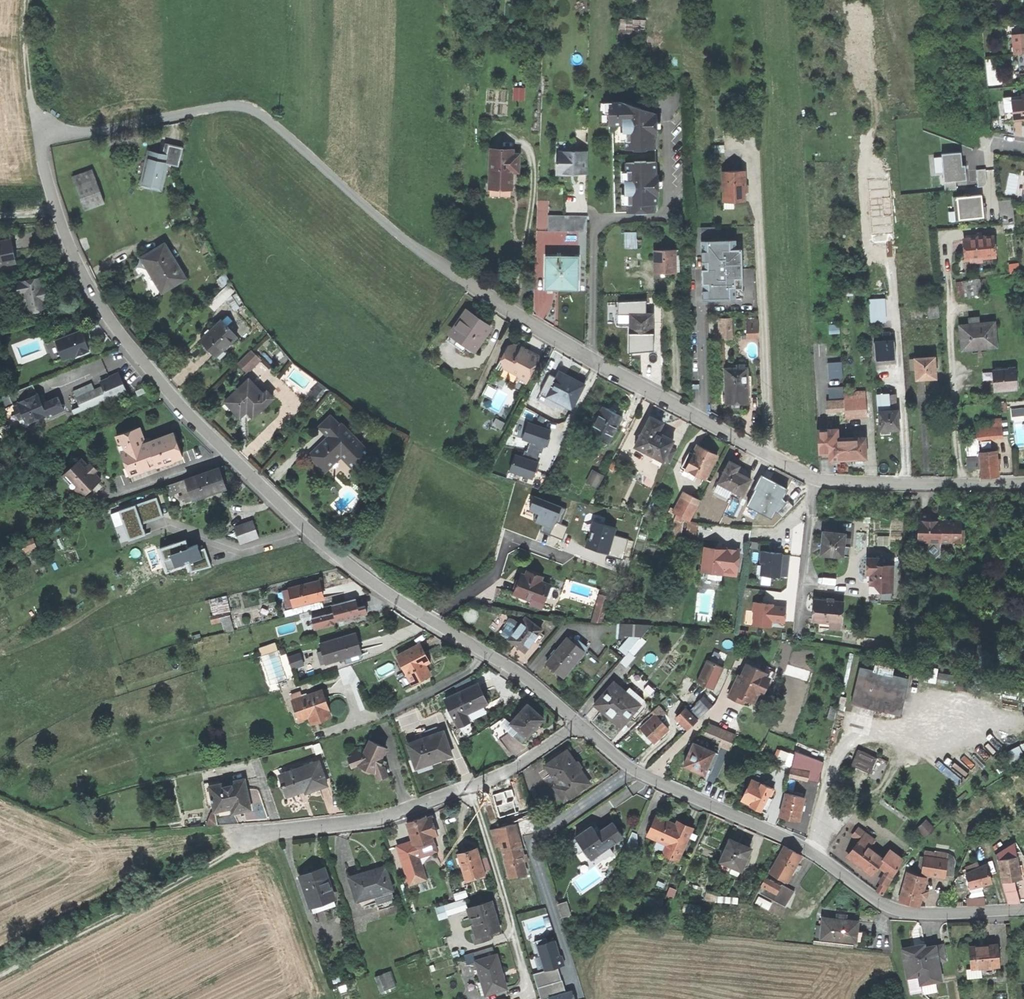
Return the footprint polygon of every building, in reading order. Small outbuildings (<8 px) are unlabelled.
[(619,37),(645,37),(644,18),(619,18),(619,37)] [(1015,54),(1017,54),(1022,53),(1020,33),(1013,34),(1015,54)] [(1021,95),(1021,96),(1022,100),(1011,102),(1013,120),(1023,119),(1023,94),(1021,95)] [(1011,102),(1010,97),(1003,98),(1006,121),(1013,120),(1011,102)] [(656,148),(655,135),(655,131),(653,131),(653,123),(656,123),(656,114),(622,102),(612,103),(612,109),(609,109),(609,113),(609,117),(613,117),(613,125),(623,124),(623,132),(623,133),(626,133),(626,140),(626,149),(634,148),(634,150),(646,149),(646,148),(656,148)] [(600,125),(609,125),(609,117),(609,113),(605,113),(605,103),(599,103),(600,125)] [(626,149),(626,140),(621,140),(620,132),(623,132),(623,124),(613,125),(609,125),(610,133),(613,132),(615,213),(627,212),(627,203),(622,203),(622,194),(625,194),(624,180),(622,181),(622,172),(626,171),(626,163),(635,163),(635,162),(646,161),(646,162),(656,162),(656,148),(646,148),(646,149),(634,150),(634,148),(626,149)] [(555,162),(556,162),(558,162),(558,151),(575,151),(575,142),(555,142),(555,162)] [(169,144),(166,158),(164,163),(178,167),(183,147),(169,144)] [(575,151),(558,151),(558,162),(556,162),(556,175),(566,175),(568,172),(572,172),(574,172),(574,173),(587,173),(587,148),(578,148),(578,151),(575,151)] [(513,151),(490,150),(489,185),(512,185),(512,169),(515,170),(518,170),(519,155),(513,154),(513,151)] [(149,160),(164,163),(166,158),(158,156),(159,154),(148,151),(146,159),(149,160)] [(955,181),(966,180),(965,165),(962,166),(962,163),(961,152),(942,154),(944,190),(956,189),(955,181)] [(159,188),(164,163),(149,160),(143,184),(159,188)] [(624,180),(625,194),(628,194),(628,203),(627,203),(627,212),(657,211),(656,196),(658,196),(658,187),(655,187),(655,179),(657,179),(657,175),(656,162),(646,162),(646,161),(635,162),(635,163),(626,163),(626,171),(627,171),(628,180),(624,180)] [(985,169),(976,170),(977,187),(983,186),(987,183),(985,169)] [(92,170),(72,177),(78,192),(85,210),(104,203),(92,170)] [(733,202),(744,201),(744,189),(744,187),(745,187),(744,171),(724,172),(724,183),(723,183),(724,197),(733,197),(733,202)] [(876,196),(877,210),(889,209),(888,203),(891,203),(890,195),(876,196)] [(981,195),(957,197),(959,219),(979,218),(983,217),(982,203),(981,195)] [(734,208),(733,202),(733,197),(724,197),(724,208),(734,208)] [(980,220),(979,218),(959,219),(957,197),(953,198),(955,211),(955,222),(980,220)] [(1012,200),(998,201),(1000,217),(1003,216),(1003,225),(1014,224),(1012,200)] [(587,232),(587,217),(548,216),(547,232),(587,232)] [(701,237),(720,237),(719,227),(701,227),(701,237)] [(983,237),(977,238),(965,239),(967,259),(969,259),(982,258),(995,257),(994,236),(983,237)] [(0,242),(0,265),(14,263),(11,249),(9,240),(0,242)] [(741,241),(701,242),(701,251),(706,251),(707,269),(704,269),(704,298),(733,297),(741,297),(740,269),(742,269),(741,241)] [(162,292),(185,279),(166,244),(143,257),(150,270),(162,292)] [(654,265),(655,273),(667,273),(676,272),(676,267),(675,256),(675,250),(654,250),(654,265)] [(577,289),(577,257),(546,257),(546,280),(558,280),(558,289),(565,289),(577,289)] [(40,277),(16,282),(19,295),(24,294),(28,313),(47,309),(45,301),(47,300),(46,293),(44,285),(42,286),(40,277)] [(986,278),(979,279),(980,291),(987,290),(986,278)] [(963,281),(963,282),(965,296),(981,295),(980,291),(979,279),(963,281)] [(546,289),(558,289),(558,280),(546,280),(546,289)] [(19,295),(16,282),(11,283),(17,312),(22,311),(23,314),(28,313),(24,294),(19,295)] [(963,282),(956,282),(958,297),(965,296),(963,282)] [(208,303),(214,309),(233,291),(227,285),(208,303)] [(884,299),(869,300),(871,322),(885,321),(884,299)] [(927,318),(940,317),(939,301),(926,303),(927,318)] [(617,302),(617,314),(629,314),(646,314),(646,302),(617,302)] [(469,345),(475,349),(490,328),(479,320),(467,311),(448,338),(465,351),(469,345)] [(629,314),(630,333),(653,333),(653,324),(653,315),(646,315),(646,314),(629,314)] [(729,318),(717,318),(718,339),(724,339),(730,339),(729,318)] [(216,356),(236,336),(222,320),(200,340),(211,351),(216,356)] [(758,320),(748,321),(748,327),(747,327),(747,337),(758,336),(758,320)] [(979,324),(969,325),(959,326),(962,351),(996,348),(994,322),(979,324)] [(81,330),(55,340),(59,349),(61,349),(65,358),(75,354),(76,356),(89,350),(85,340),(81,330)] [(653,333),(630,333),(630,343),(628,343),(629,352),(653,351),(653,333)] [(883,334),(883,342),(893,341),(893,333),(883,334)] [(894,341),(893,341),(883,342),(874,343),(875,359),(895,357),(895,349),(894,341)] [(517,379),(526,383),(540,356),(527,350),(521,346),(520,347),(513,343),(507,346),(496,368),(503,371),(502,373),(516,381),(517,379)] [(251,351),(237,364),(239,366),(246,373),(259,360),(251,352),(251,351)] [(915,358),(915,359),(916,370),(916,379),(922,379),(935,378),(934,357),(915,358)] [(829,379),(843,378),(842,362),(828,363),(829,379)] [(747,368),(744,368),(737,368),(725,369),(726,394),(734,393),(735,393),(735,392),(748,391),(747,380),(747,368)] [(996,390),(1017,389),(1015,369),(994,370),(995,375),(996,390)] [(565,405),(571,409),(584,384),(572,378),(560,371),(547,396),(553,399),(551,404),(562,410),(565,405)] [(103,387),(108,400),(127,392),(122,381),(119,374),(101,382),(103,387)] [(253,417),(273,398),(267,391),(263,395),(249,379),(225,402),(240,417),(246,410),(248,413),(253,417)] [(326,389),(319,383),(315,389),(322,394),(326,389)] [(13,405),(16,403),(37,394),(33,385),(8,394),(13,405)] [(74,414),(108,400),(103,387),(76,398),(79,406),(72,410),(74,414)] [(828,401),(844,400),(844,393),(843,387),(828,388),(828,401)] [(318,399),(322,394),(315,389),(312,394),(318,399)] [(865,392),(844,393),(844,400),(844,409),(845,416),(867,415),(865,392)] [(40,399),(37,393),(37,394),(16,403),(24,417),(27,423),(46,415),(48,417),(64,410),(58,397),(43,403),(40,399)] [(478,402),(483,404),(487,397),(481,394),(478,402)] [(878,396),(879,412),(889,411),(888,402),(888,396),(888,395),(878,396)] [(844,400),(828,401),(826,401),(827,410),(844,409),(844,400)] [(608,445),(623,417),(612,412),(603,406),(588,434),(608,445)] [(889,411),(879,412),(880,430),(899,429),(898,418),(898,410),(889,411)] [(670,447),(674,440),(664,435),(657,431),(662,422),(651,416),(635,446),(654,456),(653,458),(661,463),(663,459),(670,463),(676,451),(670,447)] [(358,472),(374,456),(342,425),(340,426),(331,417),(320,427),(330,438),(325,443),(322,447),(321,445),(310,456),(326,472),(342,456),(358,472)] [(975,423),(977,438),(977,439),(1002,437),(1001,420),(975,423)] [(550,430),(527,423),(522,438),(530,441),(527,448),(539,452),(541,453),(544,446),(545,446),(548,438),(550,430)] [(182,454),(173,433),(151,442),(150,440),(149,439),(147,438),(144,440),(139,427),(116,436),(119,444),(123,452),(121,453),(126,466),(130,475),(156,465),(157,467),(166,463),(174,460),(183,456),(182,454)] [(839,459),(849,459),(848,437),(839,437),(839,428),(818,428),(819,452),(830,452),(831,460),(839,459)] [(856,458),(867,458),(866,437),(865,437),(864,433),(862,433),(862,430),(856,431),(856,437),(848,437),(849,459),(856,458)] [(969,468),(980,467),(978,453),(979,453),(977,439),(977,438),(966,439),(969,468)] [(704,479),(717,456),(707,451),(698,446),(693,454),(689,452),(681,467),(686,470),(683,475),(693,480),(696,475),(704,479)] [(536,462),(539,452),(527,448),(526,451),(524,450),(522,457),(515,455),(510,471),(533,478),(535,471),(538,462),(536,462)] [(981,478),(999,476),(998,467),(996,451),(979,453),(978,453),(980,467),(981,478)] [(88,466),(81,458),(62,475),(82,497),(101,480),(97,475),(94,472),(97,469),(91,463),(88,466)] [(730,461),(719,482),(732,489),(742,495),(750,479),(736,472),(739,466),(736,464),(730,461)] [(592,468),(587,481),(598,486),(604,473),(592,468)] [(218,469),(186,479),(187,483),(192,498),(224,488),(221,478),(218,469)] [(181,485),(180,481),(164,486),(166,493),(182,488),(181,485)] [(732,489),(719,482),(717,481),(713,487),(729,495),(732,489)] [(774,524),(781,510),(764,501),(770,487),(763,484),(750,511),(774,524)] [(674,512),(690,520),(700,500),(685,492),(674,512)] [(542,529),(550,532),(554,521),(561,524),(566,509),(534,497),(529,510),(536,513),(533,521),(543,525),(540,531),(541,532),(542,529)] [(157,498),(118,511),(129,540),(146,535),(142,524),(141,521),(162,514),(157,498)] [(120,543),(129,540),(118,511),(110,514),(120,543)] [(163,517),(162,514),(141,521),(142,524),(154,520),(163,517)] [(941,552),(941,541),(951,542),(951,539),(960,539),(964,536),(964,530),(961,527),(961,521),(941,521),(941,522),(935,522),(930,521),(931,515),(919,514),(918,540),(924,540),(928,544),(925,548),(925,552),(933,561),(941,552)] [(568,526),(561,524),(554,521),(550,532),(549,535),(563,540),(568,526)] [(597,549),(608,553),(609,553),(614,535),(616,528),(593,521),(586,546),(597,549)] [(252,522),(244,525),(249,540),(257,537),(252,522)] [(241,542),(249,540),(244,525),(236,527),(241,542)] [(822,553),(851,556),(851,546),(844,546),(845,534),(834,533),(825,532),(822,553)] [(609,553),(608,553),(607,555),(623,559),(628,539),(614,535),(609,553)] [(34,538),(23,542),(25,549),(37,545),(34,538)] [(170,554),(189,548),(186,540),(160,548),(164,561),(172,558),(170,554)] [(175,567),(188,563),(202,559),(200,550),(198,545),(189,548),(170,554),(172,558),(175,567)] [(723,574),(736,575),(740,550),(725,548),(725,550),(721,549),(705,547),(702,571),(705,571),(704,577),(722,579),(723,574)] [(188,573),(191,572),(188,563),(175,567),(172,558),(164,561),(160,548),(157,549),(165,574),(186,567),(188,573)] [(205,548),(200,550),(202,559),(188,563),(191,572),(211,566),(206,553),(205,548)] [(779,575),(782,554),(782,553),(774,552),(761,551),(760,562),(762,562),(761,575),(779,577),(779,575)] [(782,554),(779,575),(788,576),(790,555),(782,554)] [(871,590),(893,591),(894,565),(883,565),(883,558),(868,558),(867,573),(871,573),(871,579),(871,590)] [(532,600),(542,604),(549,585),(540,581),(542,577),(527,571),(526,574),(526,576),(522,574),(514,594),(532,600)] [(318,581),(290,588),(294,606),(323,599),(320,589),(318,581)] [(214,617),(221,615),(228,613),(224,596),(210,600),(214,617)] [(609,599),(598,596),(592,623),(602,623),(609,599)] [(332,605),(334,612),(335,612),(338,622),(367,614),(365,606),(357,608),(356,604),(355,599),(332,605)] [(841,629),(843,603),(831,602),(817,600),(815,621),(820,621),(820,627),(841,629)] [(773,604),(754,602),(753,611),(755,611),(753,625),(773,627),(773,621),(785,622),(786,607),(774,606),(772,606),(773,604)] [(338,624),(338,622),(335,612),(334,612),(311,618),(315,630),(338,624)] [(230,620),(228,613),(221,615),(223,621),(223,622),(230,620)] [(535,637),(540,631),(541,629),(526,617),(520,625),(509,639),(515,644),(524,652),(535,637)] [(499,633),(509,639),(520,625),(510,618),(499,633)] [(233,630),(230,620),(223,622),(226,632),(233,630)] [(629,624),(617,624),(617,625),(616,636),(628,637),(629,624)] [(641,637),(651,625),(629,624),(628,637),(641,637)] [(545,635),(540,631),(535,637),(540,641),(545,635)] [(358,643),(355,633),(320,644),(322,651),(325,663),(326,664),(344,658),(344,657),(361,652),(358,643)] [(629,652),(641,637),(628,637),(619,649),(626,655),(629,652)] [(646,641),(641,637),(629,652),(633,656),(646,641)] [(563,677),(584,652),(575,645),(567,638),(556,651),(553,655),(546,663),(553,669),(563,677)] [(261,645),(263,654),(279,649),(277,640),(261,645)] [(575,645),(584,652),(587,648),(579,641),(575,645)] [(407,675),(412,684),(430,674),(425,664),(421,657),(426,655),(423,649),(420,644),(397,656),(407,675)] [(623,658),(620,661),(626,667),(635,657),(633,656),(629,652),(626,655),(623,658)] [(292,668),(303,664),(300,654),(288,658),(292,668)] [(429,662),(426,655),(421,657),(425,664),(429,662)] [(723,668),(707,660),(697,682),(707,686),(713,689),(723,668)] [(766,672),(747,663),(741,677),(737,684),(735,683),(728,697),(742,703),(744,698),(752,702),(757,692),(764,692),(766,687),(768,688),(776,673),(768,669),(766,672)] [(875,664),(873,670),(891,674),(892,667),(875,664)] [(891,674),(873,670),(859,667),(851,703),(872,708),(900,714),(908,678),(891,674)] [(404,689),(412,684),(407,675),(399,679),(404,689)] [(455,685),(459,692),(473,686),(469,678),(455,685)] [(617,717),(624,724),(634,712),(641,705),(625,692),(614,682),(594,705),(603,712),(613,721),(617,717)] [(456,693),(445,699),(449,708),(458,726),(469,720),(466,714),(487,704),(481,692),(477,684),(473,686),(459,692),(456,693)] [(641,705),(634,712),(638,716),(645,708),(646,706),(646,704),(646,702),(644,700),(629,688),(625,692),(641,705)] [(302,698),(294,700),(293,701),(299,720),(310,716),(317,714),(319,721),(331,717),(326,702),(322,691),(302,698)] [(697,703),(706,713),(712,707),(703,697),(697,703)] [(527,704),(511,723),(519,731),(515,736),(522,742),(533,730),(534,731),(538,725),(543,718),(536,711),(527,704)] [(652,711),(655,715),(663,723),(669,717),(658,705),(652,711)] [(676,717),(681,723),(684,725),(688,730),(697,721),(685,709),(676,717)] [(312,723),(319,721),(317,714),(310,716),(312,723)] [(663,723),(655,715),(640,728),(647,736),(653,743),(668,729),(663,723)] [(511,732),(515,736),(519,731),(511,723),(503,717),(489,727),(498,740),(511,732)] [(621,727),(624,724),(617,717),(613,721),(621,727)] [(724,739),(727,732),(709,724),(705,731),(716,736),(724,739)] [(716,736),(705,731),(703,730),(691,742),(693,743),(713,751),(716,746),(714,743),(716,736)] [(452,756),(444,732),(409,745),(416,766),(431,761),(432,763),(442,760),(452,756)] [(735,736),(727,732),(724,739),(721,745),(729,749),(735,736)] [(361,747),(352,750),(354,755),(350,757),(354,766),(360,763),(368,767),(375,770),(378,778),(389,775),(384,764),(381,763),(387,750),(384,749),(386,745),(371,739),(367,749),(361,747)] [(714,752),(713,751),(693,743),(684,765),(696,771),(705,774),(706,770),(714,752)] [(852,763),(872,773),(880,756),(860,747),(852,763)] [(773,760),(776,761),(781,750),(777,748),(773,760)] [(567,750),(546,765),(558,784),(554,787),(564,801),(590,783),(580,769),(582,766),(580,763),(579,761),(574,761),(567,750)] [(776,761),(785,765),(790,753),(781,750),(776,761)] [(714,752),(706,770),(710,772),(718,753),(714,752)] [(793,754),(790,753),(785,765),(791,767),(793,754)] [(328,785),(319,761),(282,774),(290,795),(301,791),(300,789),(305,787),(306,792),(314,790),(328,785)] [(790,776),(806,780),(808,772),(791,767),(790,776)] [(754,775),(751,780),(759,784),(759,782),(763,784),(766,778),(763,777),(762,779),(754,775)] [(251,810),(245,779),(210,786),(215,812),(231,809),(240,807),(241,812),(251,810)] [(756,808),(760,810),(766,799),(767,796),(770,797),(774,789),(763,784),(759,782),(759,784),(751,780),(742,799),(751,804),(750,805),(756,808)] [(790,819),(798,821),(801,811),(802,807),(804,798),(785,793),(780,816),(790,819)] [(772,802),(766,799),(760,810),(767,813),(772,802)] [(513,824),(516,835),(534,830),(529,810),(511,815),(513,824)] [(218,825),(215,812),(212,813),(208,820),(209,826),(218,825)] [(432,836),(437,834),(432,819),(427,821),(425,816),(417,819),(408,821),(414,840),(398,844),(407,872),(422,868),(419,856),(436,851),(432,836)] [(656,816),(648,835),(667,844),(663,854),(678,860),(693,828),(684,824),(683,828),(676,824),(656,816)] [(917,829),(925,837),(935,828),(927,820),(917,829)] [(597,834),(592,826),(576,838),(590,858),(609,845),(622,836),(613,823),(605,829),(597,834)] [(516,835),(513,824),(491,830),(495,843),(500,842),(501,846),(510,878),(527,873),(520,848),(516,835)] [(853,837),(859,841),(868,848),(874,840),(859,829),(853,837)] [(611,848),(609,845),(590,858),(576,838),(572,840),(572,843),(574,847),(577,850),(581,853),(583,852),(589,862),(601,854),(602,855),(605,854),(608,852),(611,848)] [(730,840),(721,860),(730,864),(741,869),(750,848),(741,844),(730,840)] [(868,848),(859,841),(848,856),(860,865),(872,874),(879,865),(884,859),(868,848)] [(773,866),(790,875),(801,855),(794,851),(784,846),(773,866)] [(467,882),(485,877),(484,871),(480,860),(477,848),(459,854),(467,882)] [(922,873),(946,876),(946,874),(947,859),(935,858),(935,853),(925,851),(922,873)] [(887,871),(893,875),(902,861),(889,852),(884,859),(879,865),(887,871)] [(948,854),(935,853),(935,858),(947,859),(946,874),(952,874),(954,862),(954,859),(953,858),(951,856),(948,854)] [(998,859),(1002,882),(1015,880),(1021,879),(1019,870),(1017,856),(998,859)] [(483,859),(480,860),(484,871),(488,870),(485,858),(483,859)] [(730,864),(721,860),(718,866),(727,870),(730,864)] [(738,875),(741,869),(730,864),(727,870),(738,875)] [(970,888),(991,883),(989,875),(987,864),(978,868),(969,872),(965,873),(970,888)] [(967,867),(969,872),(978,868),(976,864),(967,867)] [(375,895),(391,890),(393,889),(386,866),(368,872),(350,877),(357,900),(375,895)] [(790,875),(773,866),(770,871),(787,881),(790,875)] [(425,878),(422,868),(407,872),(410,883),(425,878)] [(314,904),(330,899),(334,898),(326,876),(322,878),(320,870),(301,876),(304,886),(307,895),(310,894),(314,904)] [(893,875),(887,871),(880,883),(882,884),(877,891),(882,895),(893,875)] [(924,890),(927,878),(908,872),(899,901),(919,907),(922,896),(924,890)] [(779,886),(765,879),(758,891),(786,907),(795,892),(780,885),(779,886)] [(1015,880),(1002,882),(1004,891),(1017,890),(1015,880)] [(307,895),(304,886),(303,886),(312,912),(332,905),(330,899),(314,904),(310,894),(307,895)] [(670,888),(667,895),(673,898),(676,891),(670,888)] [(396,904),(391,890),(375,895),(379,910),(396,904)] [(1008,904),(1020,903),(1017,890),(1004,891),(1008,904)] [(658,898),(648,897),(647,904),(657,905),(658,898)] [(449,915),(469,909),(466,899),(437,908),(441,920),(447,918),(449,915)] [(567,901),(557,904),(561,918),(571,915),(567,901)] [(494,912),(491,902),(469,909),(478,935),(474,936),(476,944),(492,940),(489,933),(499,930),(497,921),(498,920),(497,917),(496,911),(494,912)] [(836,919),(823,918),(823,921),(822,926),(821,937),(821,938),(858,942),(859,931),(856,931),(857,922),(847,920),(842,920),(836,919)] [(545,970),(558,966),(562,965),(559,956),(554,940),(548,942),(546,937),(534,941),(538,955),(541,954),(545,970)] [(915,946),(902,949),(907,978),(919,975),(920,984),(941,980),(938,962),(945,961),(943,945),(925,948),(915,950),(915,946)] [(971,968),(981,967),(996,966),(999,966),(998,946),(982,947),(980,947),(980,946),(969,947),(971,968)] [(476,956),(493,953),(492,947),(466,952),(468,963),(477,961),(476,956)] [(497,955),(477,961),(480,972),(477,973),(483,995),(507,989),(502,971),(497,955)] [(558,966),(545,970),(533,974),(541,998),(544,998),(549,998),(566,993),(558,966)] [(996,966),(981,967),(982,977),(982,978),(997,976),(996,966)] [(966,969),(967,978),(982,977),(981,967),(971,968),(966,969)] [(383,973),(376,976),(381,991),(389,989),(383,973)] [(922,992),(920,984),(919,975),(907,978),(910,994),(922,992)]
